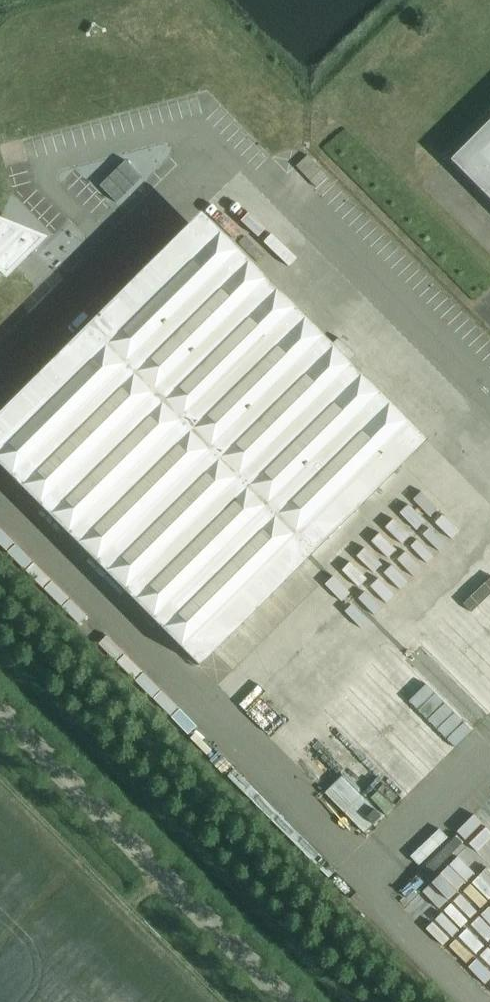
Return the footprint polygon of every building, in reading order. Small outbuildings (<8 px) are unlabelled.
[(449,159),(450,160),(489,200),(489,119),(449,159)] [(307,155),(296,166),(309,180),(321,169),(307,155)] [(1,268),(6,273),(41,237),(0,221),(0,270),(1,268)] [(199,665),(399,467),(172,239),(0,410),(0,465),(199,665)] [(427,439),(418,447),(424,453),(433,445),(427,439)] [(430,526),(445,542),(462,527),(447,511),(430,526)] [(365,552),(347,568),(364,586),(382,571),(365,552)] [(358,687),(416,750),(433,735),(375,672),(358,687)] [(341,684),(323,702),(390,770),(409,752),(341,684)] [(458,744),(475,729),(448,701),(432,716),(458,744)] [(440,737),(423,750),(435,766),(452,753),(440,737)] [(376,826),(389,808),(343,775),(330,793),(376,826)]
